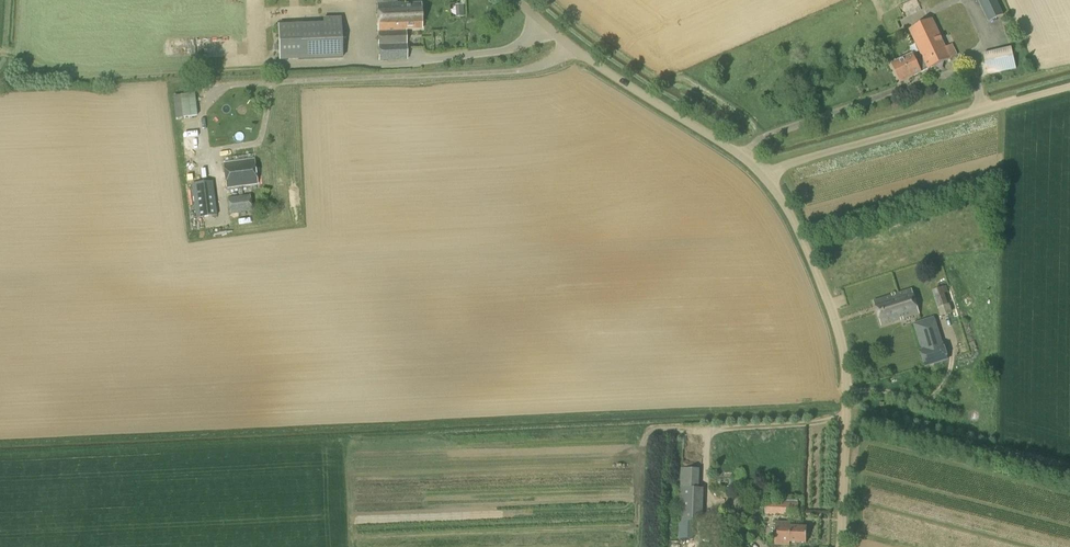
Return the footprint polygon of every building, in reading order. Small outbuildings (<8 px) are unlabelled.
[(1004,15),(997,0),(979,0),(989,22),(1004,15)] [(405,4),(405,2),(377,3),(379,61),(407,60),(406,29),(422,29),(421,3),(405,4)] [(279,61),(343,58),(341,17),(323,18),(323,23),(278,24),(279,61)] [(917,62),(922,73),(922,72),(958,56),(953,45),(945,48),(932,19),(909,29),(922,59),(917,62)] [(211,50),(220,51),(222,45),(212,43),(211,50)] [(988,75),(1016,69),(1011,47),(983,54),(988,75)] [(922,73),(917,62),(913,53),(892,63),(901,82),(922,73)] [(180,95),(173,96),(175,118),(197,116),(195,93),(180,95)] [(226,188),(258,184),(254,159),(223,163),(226,188)] [(196,218),(217,215),(213,181),(192,184),(196,218)] [(230,214),(252,211),(250,195),(228,198),(230,214)] [(938,308),(953,303),(947,286),(932,290),(938,308)] [(882,326),(919,314),(911,289),(874,301),(882,326)] [(934,317),(913,324),(922,349),(920,350),(925,367),(949,360),(943,343),(942,343),(934,317)] [(798,503),(798,500),(769,499),(769,502),(768,514),(798,516),(799,503),(798,503)] [(679,522),(703,523),(703,511),(680,510),(679,522)] [(807,542),(807,526),(790,525),(790,523),(777,522),(776,544),(789,545),(789,542),(807,542)]
